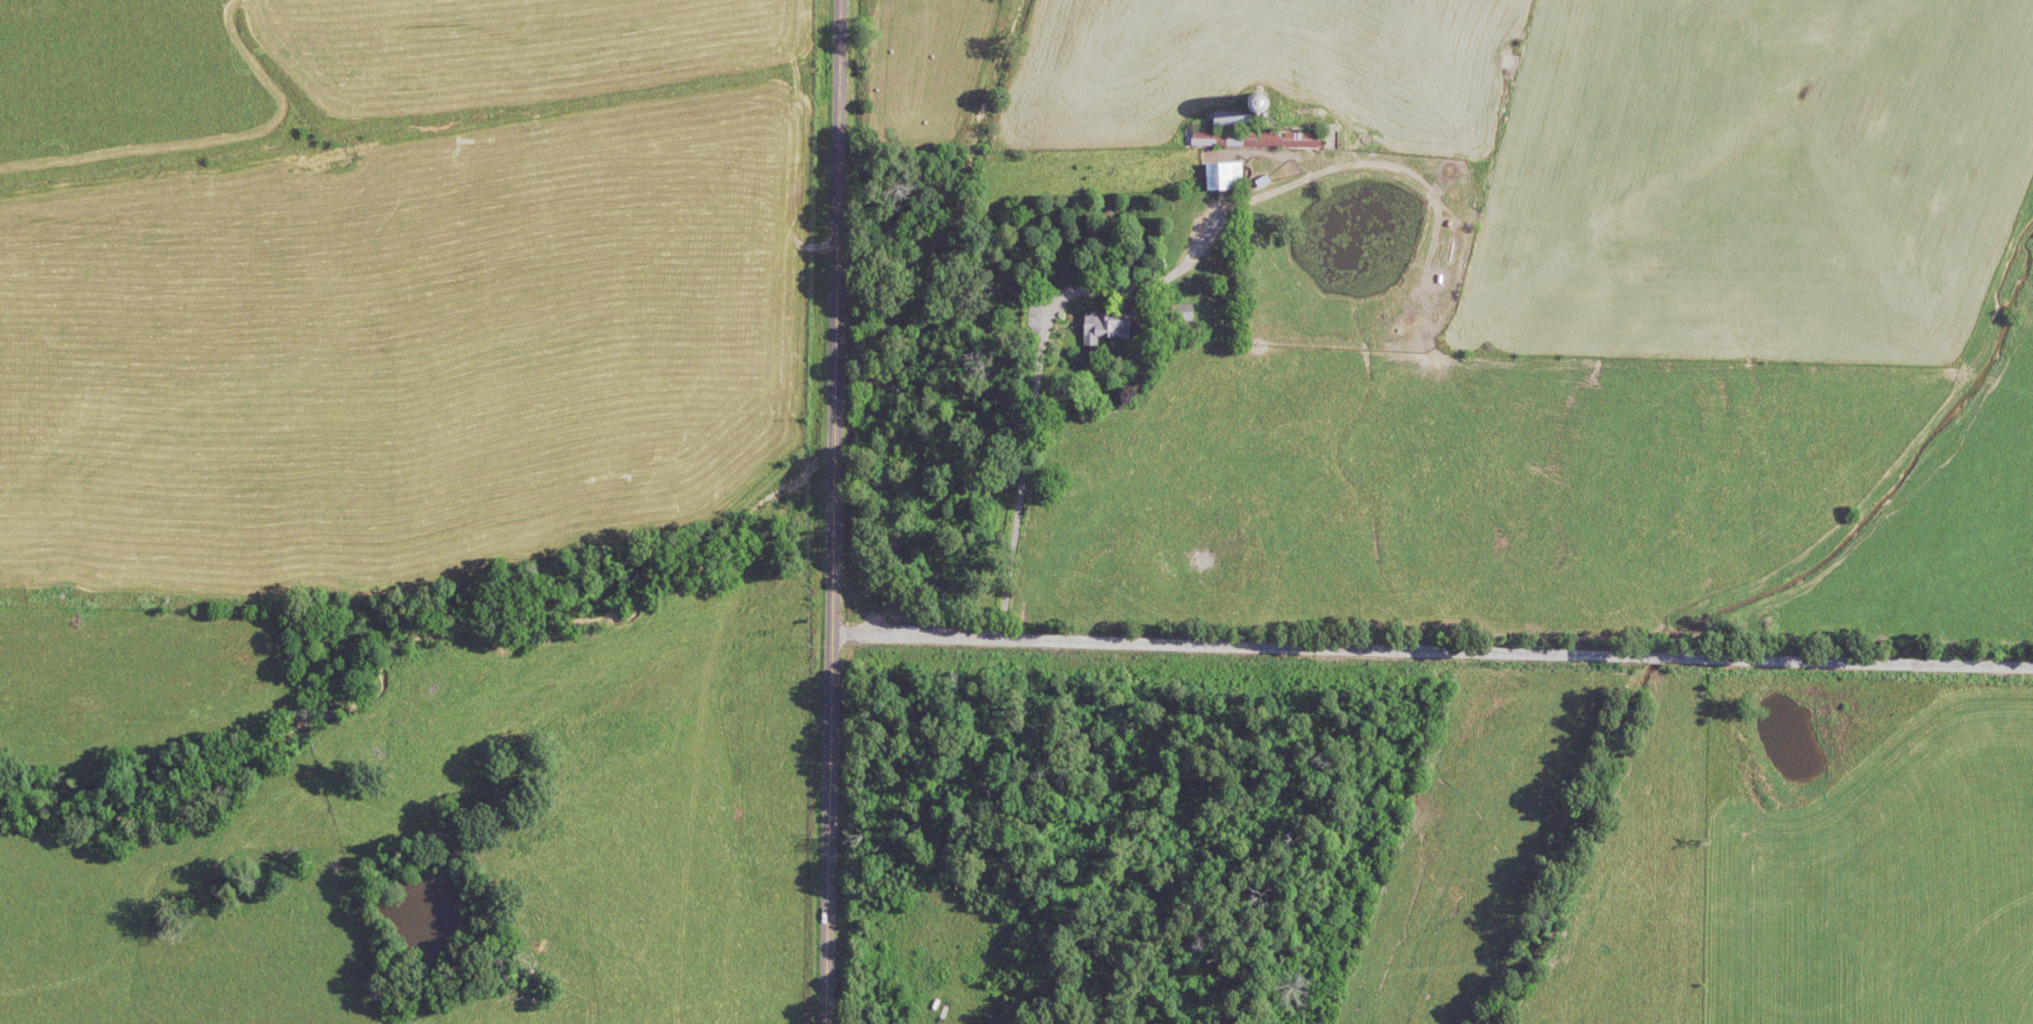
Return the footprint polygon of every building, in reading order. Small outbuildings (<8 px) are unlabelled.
[(1251,131),(1251,116),(1213,116),(1213,132),(1251,131)] [(1324,136),(1241,136),(1241,149),(1324,150),(1324,136)] [(1241,193),(1241,166),(1206,166),(1206,193),(1241,193)] [(1191,326),(1191,309),(1170,309),(1170,326),(1191,326)] [(1097,341),(1129,341),(1129,317),(1083,316),(1083,350),(1097,350),(1097,341)]
